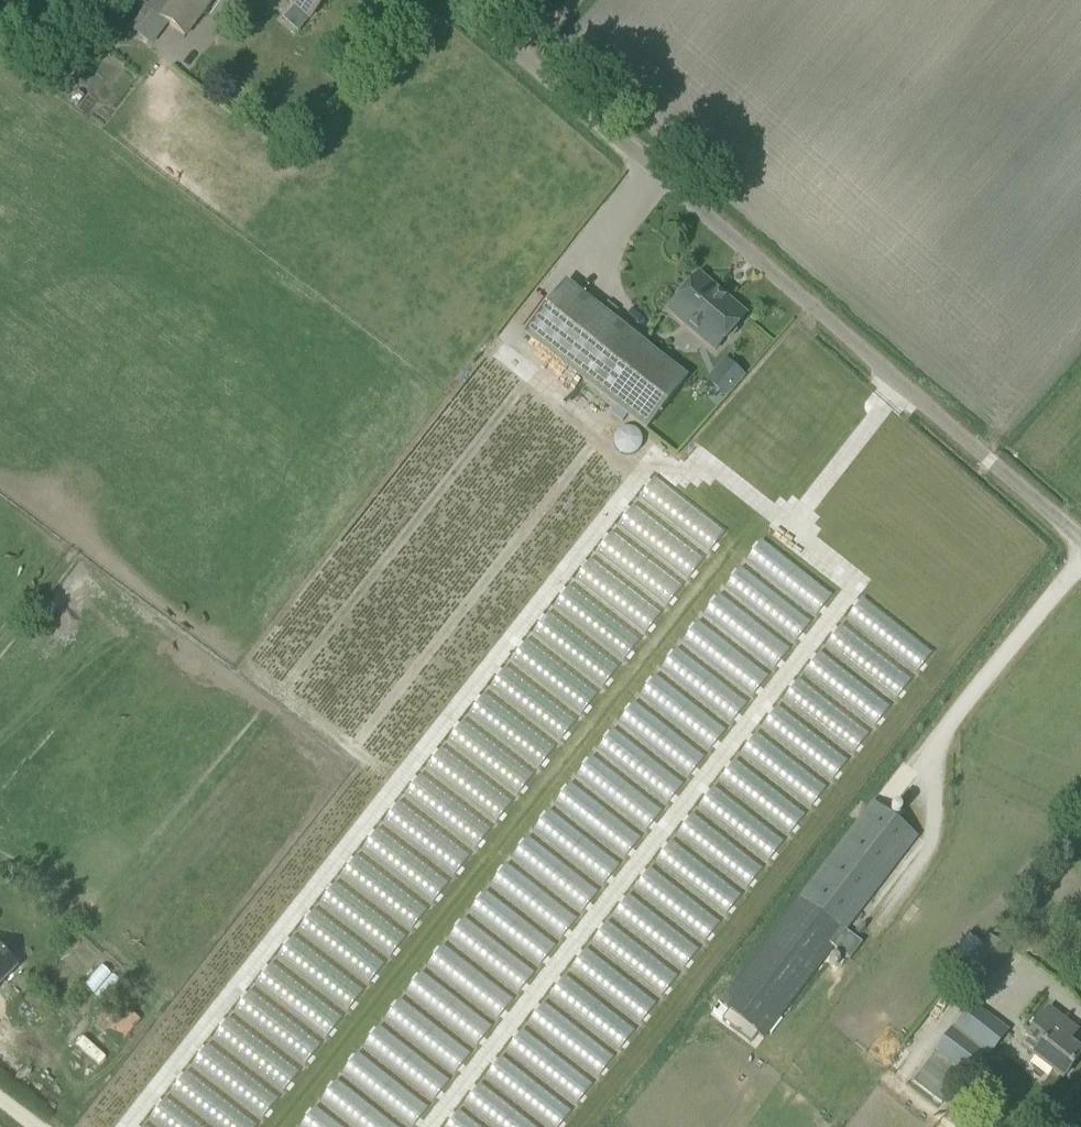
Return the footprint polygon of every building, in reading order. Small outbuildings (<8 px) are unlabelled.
[(145,8),(182,35),(209,0),(150,0),(145,8)] [(308,19),(325,0),(286,0),(308,19)] [(718,292),(698,276),(668,310),(715,351),(725,340),(730,340),(736,332),(736,328),(745,316),(726,299),(724,302),(716,295),(718,292)] [(646,430),(687,378),(566,283),(525,335),(646,430)] [(758,1033),(763,1037),(833,946),(849,958),(862,942),(845,929),(917,837),(873,803),(718,1003),(722,1006),(715,1015),(751,1043),(758,1033)] [(977,988),(1007,951),(989,936),(958,973),(977,988)] [(18,966),(0,948),(0,984),(18,966)] [(971,1001),(935,1047),(967,1072),(985,1048),(990,1051),(1008,1028),(971,1001)] [(1049,1010),(1023,1046),(1037,1056),(1036,1057),(1064,1079),(1080,1055),(1080,1054),(1068,1044),(1072,1038),(1062,1030),(1066,1024),(1049,1010)] [(912,1083),(941,1105),(956,1086),(927,1064),(912,1083)]
